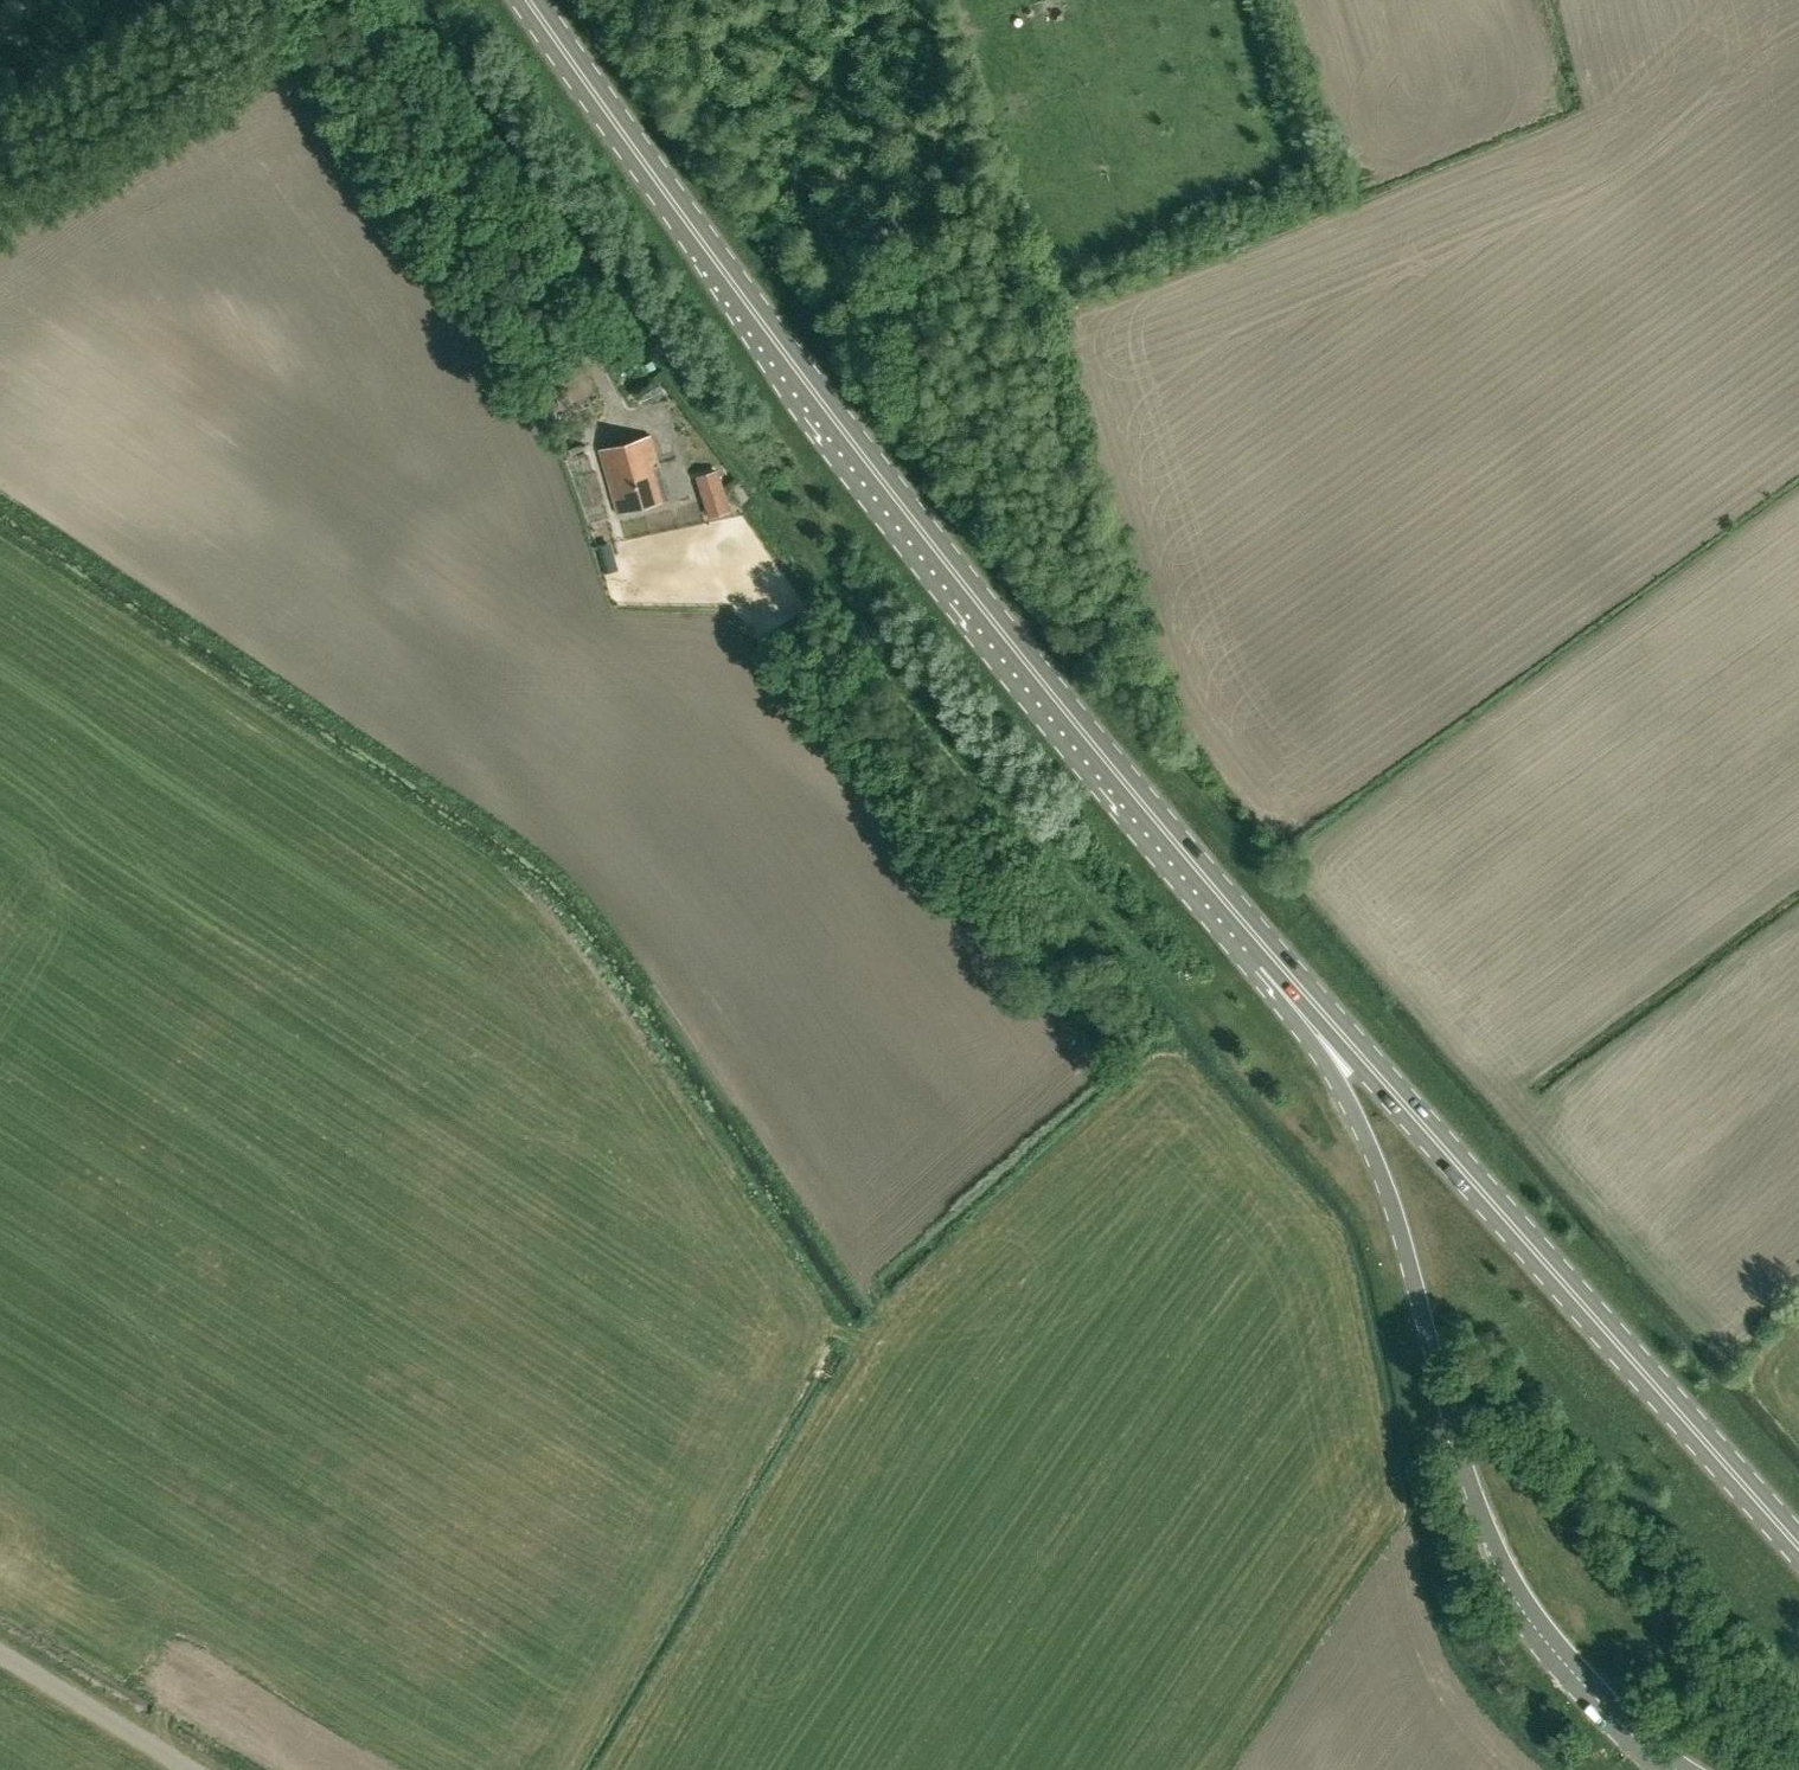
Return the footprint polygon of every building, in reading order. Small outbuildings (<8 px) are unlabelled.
[(645,404),(665,394),(659,384),(640,393),(645,404)] [(619,512),(669,498),(651,435),(601,449),(619,512)] [(716,470),(699,476),(712,516),(729,511),(716,470)]
